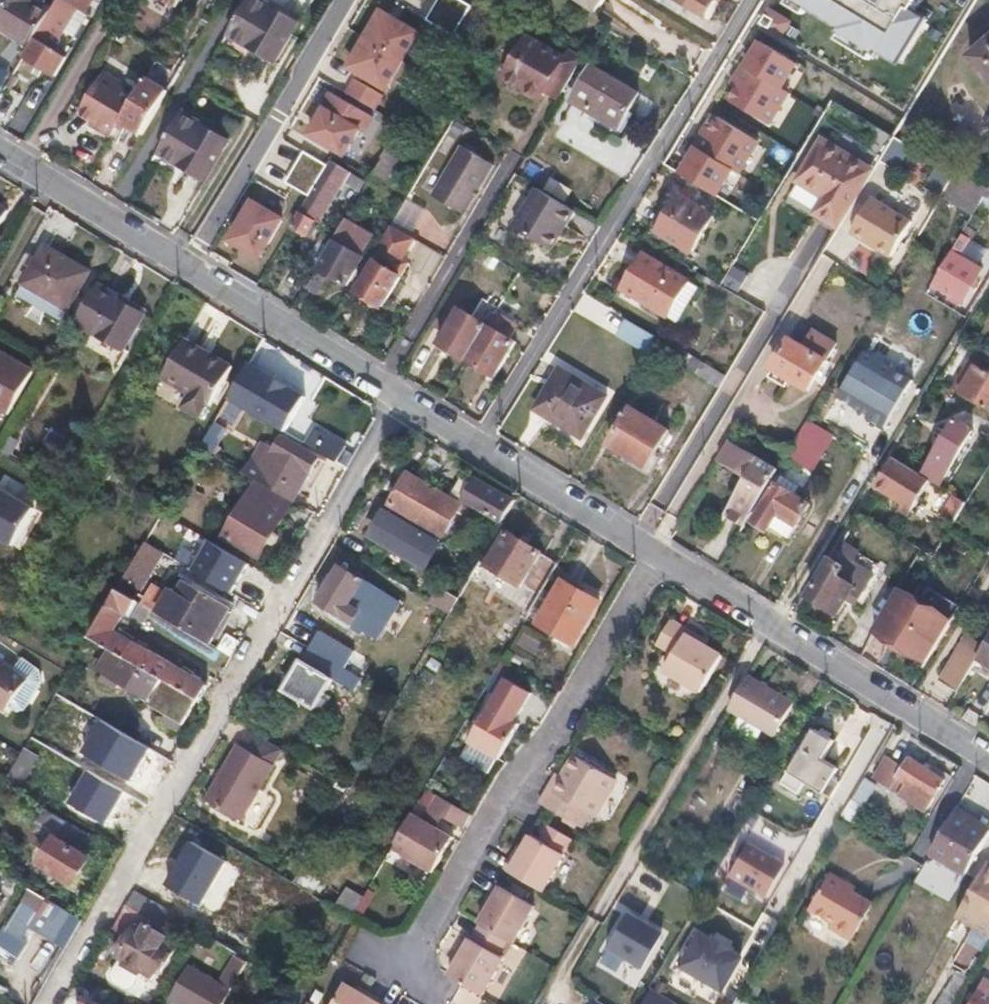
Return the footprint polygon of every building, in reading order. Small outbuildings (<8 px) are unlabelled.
[(0,9),(0,27),(29,44),(49,10),(31,0),(5,0),(0,9)] [(49,10),(29,44),(22,56),(49,73),(50,73),(61,55),(51,48),(75,8),(64,2),(61,0),(55,0),(49,10)] [(153,1),(171,11),(177,0),(153,0),(153,1)] [(260,0),(247,0),(228,32),(274,61),(298,23),(260,0)] [(471,5),(463,0),(437,0),(426,19),(453,35),(471,5)] [(595,14),(604,0),(574,0),(595,14)] [(707,19),(719,0),(676,0),(707,19)] [(809,3),(843,24),(841,27),(859,37),(877,48),(879,45),(900,57),(925,17),(926,14),(914,7),(917,0),(803,0),(809,3)] [(385,87),(418,32),(381,10),(348,65),(385,87)] [(516,54),(519,56),(507,76),(528,89),(532,83),(543,90),(563,55),(527,34),(516,54)] [(787,87),(781,83),(796,59),(760,37),(753,49),(750,55),(744,63),(746,64),(739,76),(736,81),(727,95),(768,119),(787,87)] [(968,56),(988,81),(988,39),(968,56)] [(566,51),(563,55),(543,90),(557,98),(580,59),(566,51)] [(519,56),(516,54),(504,75),(507,76),(519,56)] [(639,93),(595,68),(574,103),(592,113),(618,129),(628,113),(639,93)] [(119,84),(103,75),(81,112),(93,120),(90,125),(110,137),(119,122),(133,98),(118,89),(119,84)] [(146,77),(133,98),(119,122),(140,133),(166,89),(146,77)] [(374,108),(382,94),(355,78),(346,92),(374,108)] [(532,83),(528,89),(540,96),(543,90),(532,83)] [(5,84),(0,92),(0,112),(3,114),(17,90),(5,84)] [(371,115),(330,91),(320,107),(322,108),(308,132),(333,147),(335,144),(345,149),(357,129),(361,132),(371,115)] [(227,140),(179,113),(156,151),(203,178),(227,140)] [(732,165),(738,169),(758,136),(717,113),(709,126),(706,131),(699,144),(696,142),(691,151),(688,157),(681,167),(680,169),(716,190),(732,165)] [(910,144),(893,134),(878,159),(896,169),(910,144)] [(869,167),(820,137),(797,176),(825,193),(816,209),(836,221),(869,167)] [(492,162),(461,144),(432,194),(464,212),(492,162)] [(308,196),(327,164),(302,150),(284,181),(308,196)] [(395,163),(383,156),(371,177),(383,184),(395,163)] [(345,167),(330,158),(327,164),(308,196),(290,227),(305,236),(345,167)] [(350,170),(344,180),(359,189),(365,179),(350,170)] [(573,209),(535,185),(513,221),(552,244),(573,209)] [(911,218),(871,194),(850,229),(891,253),(911,218)] [(666,213),(660,210),(648,230),(689,255),(713,217),(684,200),(677,195),(666,213)] [(258,256),(280,218),(251,201),(229,238),(258,256)] [(373,235),(348,219),(318,268),(346,284),(362,257),(360,256),(373,235)] [(390,223),(378,242),(408,260),(420,240),(390,223)] [(965,242),(957,237),(931,282),(961,300),(979,268),(957,255),(965,242)] [(89,271),(43,244),(21,283),(67,309),(89,271)] [(406,263),(381,248),(356,289),(381,304),(406,263)] [(641,253),(620,287),(665,316),(686,281),(641,253)] [(119,297),(96,284),(75,321),(123,348),(142,314),(117,299),(119,297)] [(506,289),(499,285),(490,299),(498,303),(506,290),(506,289)] [(486,323),(458,307),(438,341),(465,358),(486,323)] [(494,309),(486,323),(465,358),(493,374),(514,340),(508,336),(516,322),(494,309)] [(623,318),(613,334),(639,350),(649,334),(623,318)] [(812,327),(802,344),(824,357),(835,340),(812,327)] [(770,365),(771,366),(807,387),(824,357),(802,344),(789,336),(788,336),(770,365)] [(235,367),(186,338),(162,379),(190,394),(182,408),(199,418),(207,404),(212,407),(235,367)] [(868,349),(841,392),(890,422),(917,379),(868,349)] [(0,354),(0,412),(3,414),(28,370),(0,354)] [(304,395),(250,361),(228,398),(235,402),(284,431),(304,395)] [(970,361),(954,389),(988,410),(988,373),(970,361)] [(603,391),(558,363),(532,406),(545,414),(548,410),(577,428),(580,429),(603,391)] [(348,401),(315,382),(291,423),(308,433),(326,444),(336,427),(334,425),(348,401)] [(235,402),(228,398),(200,446),(211,453),(223,432),(219,430),(235,402)] [(628,404),(605,441),(617,448),(646,465),(655,449),(668,428),(628,404)] [(971,427),(955,417),(936,450),(953,461),(971,427)] [(308,433),(291,423),(286,432),(303,442),(308,433)] [(274,447),(267,443),(249,474),(257,479),(291,499),(299,487),(317,455),(281,434),(274,447)] [(729,438),(717,458),(746,475),(724,512),(744,524),(770,480),(778,467),(729,438)] [(795,440),(788,450),(778,467),(770,480),(775,483),(777,484),(793,458),(822,474),(830,460),(795,440)] [(953,461),(936,450),(923,475),(928,478),(939,485),(953,461)] [(325,460),(317,455),(299,487),(307,491),(325,460)] [(913,469),(892,456),(875,485),(912,507),(923,487),(928,478),(923,475),(913,469)] [(458,504),(407,474),(389,504),(393,506),(388,515),(383,513),(372,533),(424,563),(436,543),(432,541),(438,532),(441,534),(458,504)] [(472,482),(461,476),(450,494),(461,501),(472,482)] [(291,499),(257,479),(225,535),(259,554),(291,499)] [(474,479),(472,482),(461,501),(500,523),(512,502),(474,479)] [(777,484),(775,483),(753,521),(768,529),(770,525),(789,537),(809,503),(777,484)] [(11,544),(33,507),(0,488),(0,537),(11,544)] [(965,500),(953,493),(939,518),(950,525),(965,500)] [(486,563),(479,559),(469,575),(529,610),(558,562),(505,530),(486,563)] [(160,550),(144,541),(128,567),(144,576),(160,550)] [(212,542),(198,568),(238,590),(252,564),(212,542)] [(841,543),(832,558),(809,596),(837,613),(846,598),(853,585),(862,591),(872,573),(851,561),(856,553),(841,543)] [(7,560),(0,572),(0,578),(5,581),(15,565),(7,560)] [(361,578),(339,564),(318,600),(334,610),(331,614),(338,618),(340,614),(352,620),(358,609),(347,602),(361,578)] [(469,575),(468,577),(528,612),(529,610),(469,575)] [(178,589),(172,585),(157,611),(210,641),(231,604),(185,578),(178,589)] [(599,600),(565,579),(540,623),(575,644),(599,600)] [(438,584),(436,588),(433,595),(431,597),(450,608),(452,606),(458,595),(438,584)] [(862,591),(853,585),(846,598),(855,604),(862,591)] [(116,588),(111,596),(88,635),(111,648),(195,697),(198,699),(206,684),(112,630),(118,619),(127,625),(132,616),(143,622),(152,608),(116,588)] [(927,661),(951,620),(912,597),(897,588),(872,629),(890,639),(927,661)] [(912,597),(951,620),(955,614),(916,590),(912,597)] [(654,644),(670,654),(661,669),(697,691),(719,653),(696,640),(700,635),(669,617),(654,644)] [(339,648),(315,635),(308,648),(332,662),(339,648)] [(982,647),(976,657),(988,665),(988,635),(982,647)] [(982,647),(964,636),(938,680),(956,691),(976,657),(982,647)] [(924,666),(927,661),(890,639),(887,644),(924,666)] [(111,648),(100,667),(106,670),(102,678),(116,686),(120,679),(153,698),(150,703),(181,721),(195,697),(111,648)] [(332,662),(308,648),(283,688),(314,707),(332,678),(325,674),(332,662)] [(0,656),(0,704),(6,709),(10,705),(30,678),(16,668),(0,656)] [(25,656),(16,668),(30,678),(10,705),(18,711),(24,710),(45,682),(43,670),(25,656)] [(793,705),(747,678),(729,710),(775,737),(793,705)] [(531,694),(505,679),(468,743),(470,744),(461,760),(486,774),(495,759),(498,761),(519,726),(515,723),(531,694)] [(148,744),(98,716),(78,750),(128,779),(148,744)] [(835,740),(814,728),(789,771),(784,768),(777,781),(797,792),(803,780),(824,792),(838,768),(824,760),(835,740)] [(247,732),(245,730),(204,798),(238,819),(281,748),(249,729),(247,732)] [(26,743),(21,750),(5,777),(18,785),(39,750),(26,743)] [(553,774),(546,770),(529,799),(569,822),(577,809),(581,811),(584,813),(606,775),(566,752),(553,774)] [(946,779),(909,757),(904,766),(886,756),(873,779),(900,796),(917,805),(926,811),(940,788),(942,789),(944,786),(942,785),(946,779)] [(118,794),(82,775),(66,803),(102,823),(118,794)] [(875,785),(865,780),(853,800),(863,805),(875,785)] [(462,827),(471,810),(427,786),(415,807),(433,818),(436,812),(462,827)] [(853,799),(843,816),(852,822),(862,805),(853,800),(853,799)] [(957,808),(931,853),(966,874),(988,834),(988,827),(957,808)] [(581,811),(577,809),(569,822),(574,825),(581,811)] [(462,835),(426,815),(418,829),(432,837),(453,849),(462,835)] [(54,836),(53,835),(38,862),(72,882),(88,855),(84,853),(93,837),(63,821),(54,836)] [(432,837),(418,829),(412,840),(426,847),(432,837)] [(412,840),(400,832),(379,867),(422,892),(442,857),(426,847),(412,840)] [(516,853),(511,850),(501,867),(540,889),(560,853),(527,834),(516,853)] [(767,901),(784,869),(734,839),(715,872),(767,901)] [(219,862),(187,843),(163,884),(195,903),(219,862)] [(266,851),(252,843),(246,854),(259,862),(266,851)] [(244,859),(211,918),(218,921),(210,934),(238,951),(235,955),(246,961),(273,913),(275,911),(268,907),(283,881),(244,859)] [(988,863),(958,916),(988,934),(988,864),(988,863)] [(857,891),(834,877),(812,915),(832,927),(829,932),(855,947),(877,908),(855,894),(857,891)] [(482,904),(486,906),(476,923),(479,925),(506,941),(510,943),(531,907),(493,885),(482,904)] [(69,911),(28,887),(4,928),(22,939),(28,927),(52,941),(69,911)] [(133,889),(125,902),(149,916),(174,931),(182,918),(133,889)] [(128,937),(122,934),(113,950),(118,953),(117,954),(125,959),(123,962),(139,970),(140,968),(144,970),(148,964),(159,971),(165,960),(160,957),(169,943),(162,939),(165,935),(145,923),(149,916),(125,902),(118,914),(135,924),(128,937)] [(641,968),(661,933),(626,912),(605,947),(641,968)] [(470,941),(463,937),(451,956),(456,959),(446,975),(459,983),(480,995),(501,959),(497,957),(506,941),(479,925),(470,941)] [(724,997),(742,963),(682,928),(662,962),(724,997)] [(189,966),(172,996),(185,1003),(220,1003),(246,961),(235,955),(219,982),(189,966)] [(956,970),(944,991),(954,997),(969,971),(963,968),(960,972),(956,970)] [(982,978),(967,1003),(988,1003),(988,982),(982,978)] [(336,985),(325,1003),(377,1003),(378,1002),(359,991),(356,996),(336,985)] [(647,989),(638,1003),(671,1003),(647,989)] [(944,991),(936,1003),(951,1003),(955,997),(954,997),(944,991)]
